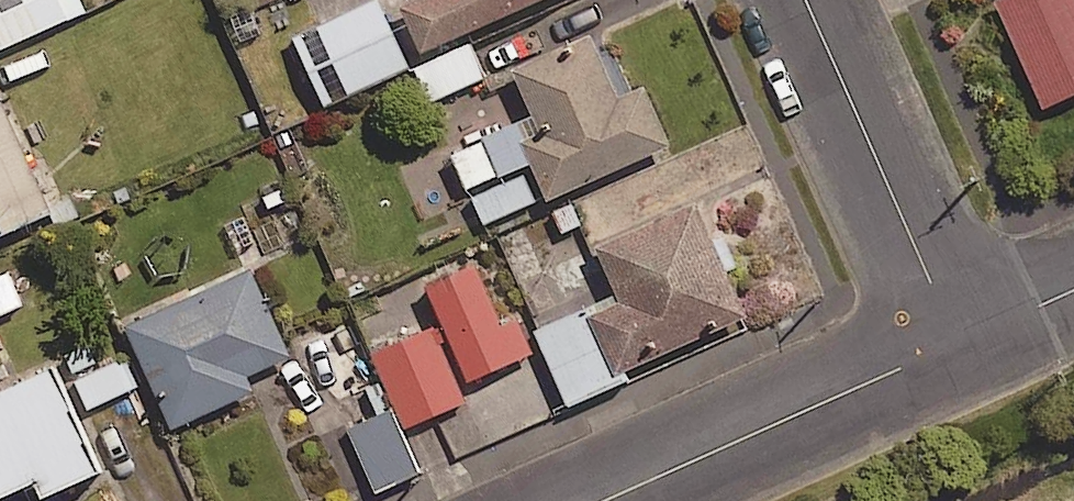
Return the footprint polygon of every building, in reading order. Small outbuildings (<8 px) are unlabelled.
[(82,0),(0,0),(0,50),(88,14),(82,0)] [(399,3),(419,49),(530,0),(407,0),(399,3)] [(1041,106),(1073,92),(1073,0),(993,0),(1041,106)] [(412,68),(383,1),(297,38),(326,105),(412,68)] [(616,97),(587,33),(510,67),(538,130),(518,139),(545,198),(669,143),(643,85),(616,97)] [(488,76),(473,43),(423,66),(438,100),(488,76)] [(0,100),(0,231),(48,210),(0,100)] [(746,315),(694,199),(594,245),(619,299),(586,315),(613,375),(746,315)] [(498,324),(472,265),(426,285),(466,379),(531,351),(516,316),(498,324)] [(288,354),(248,268),(123,325),(170,426),(252,388),(245,374),(288,354)] [(463,399),(429,325),(369,352),(403,426),(463,399)] [(138,386),(122,352),(76,374),(92,408),(138,386)] [(48,365),(0,387),(0,494),(30,480),(38,496),(97,469),(48,365)]
